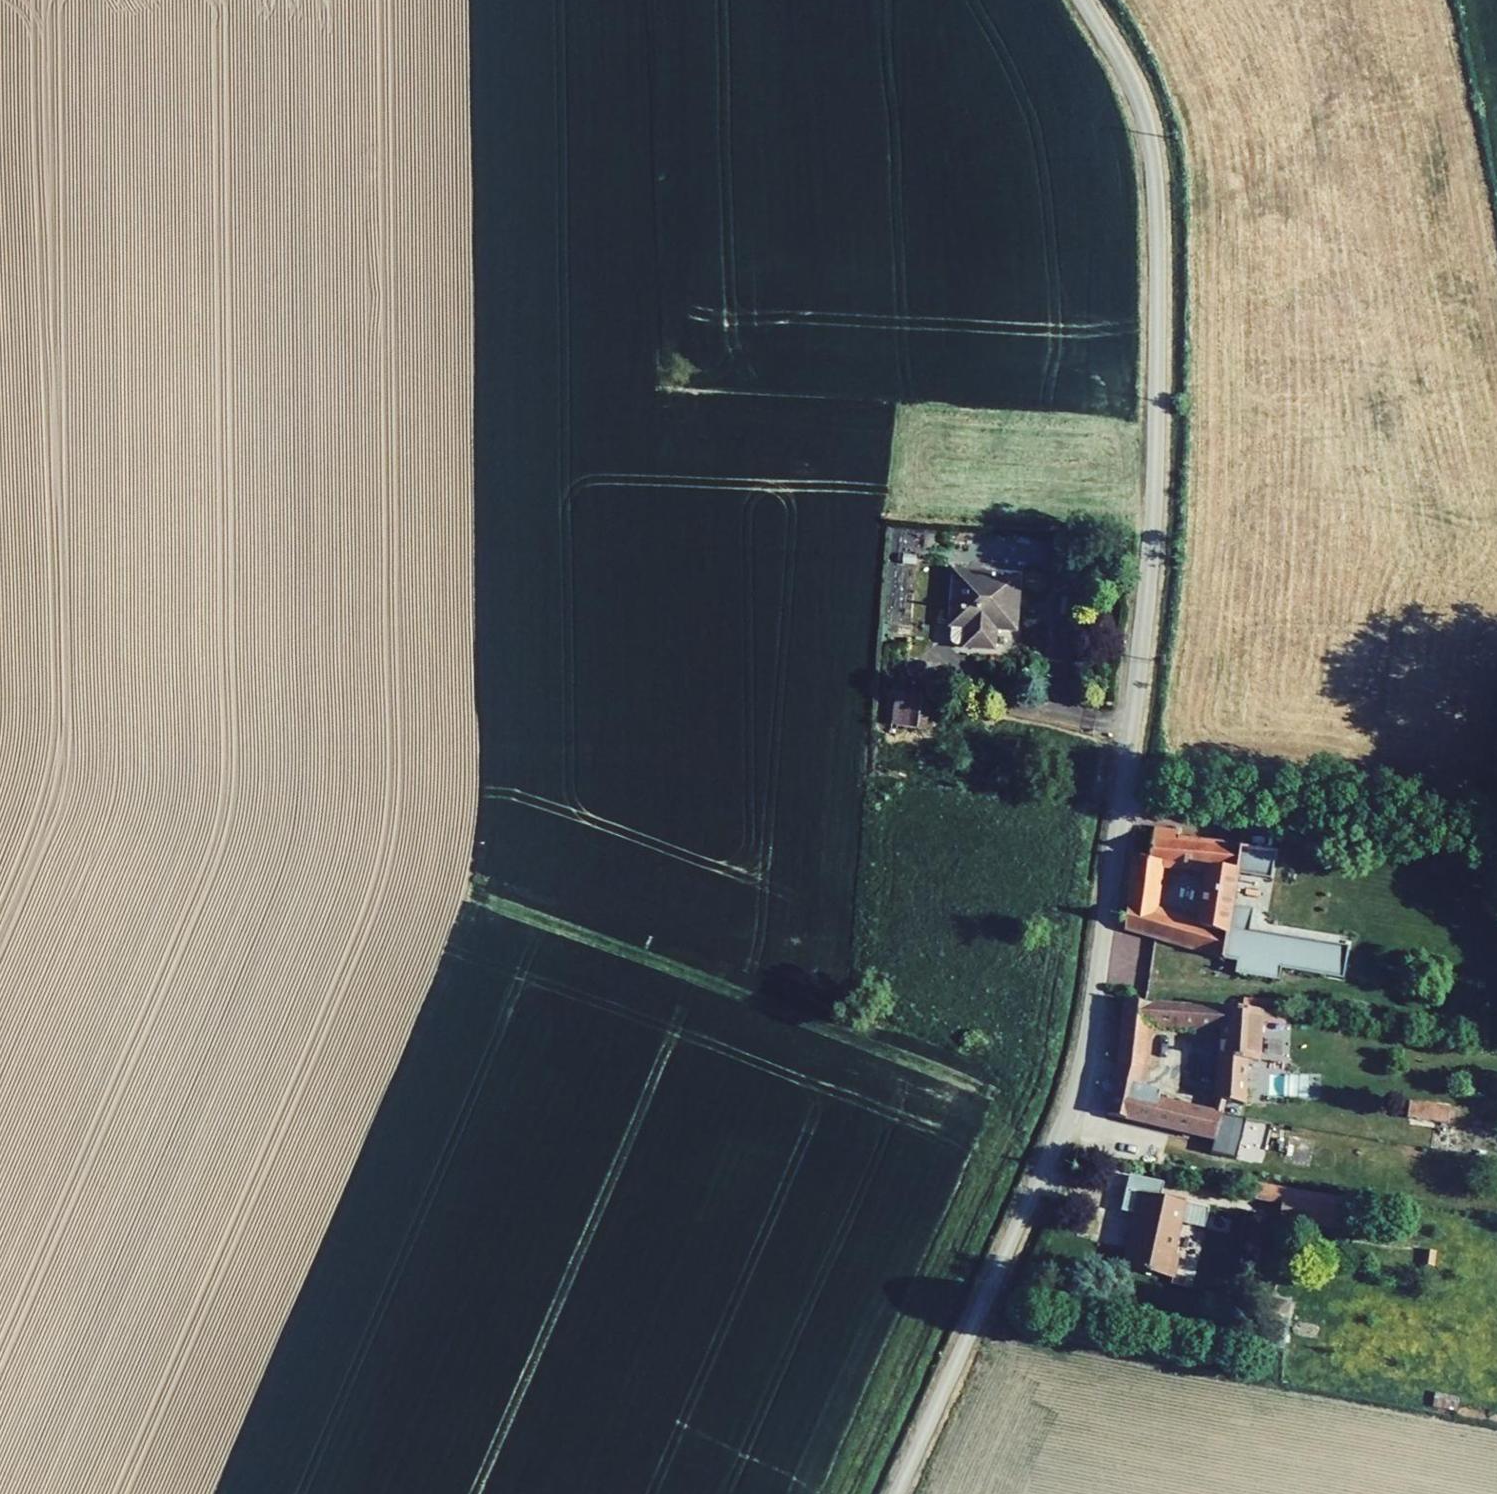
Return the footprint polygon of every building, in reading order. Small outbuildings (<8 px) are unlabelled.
[(1023,573),(954,568),(949,624),(974,627),(972,648),(996,650),(998,628),(1017,629),(1023,573)] [(885,606),(883,638),(907,639),(909,607),(885,606)] [(933,695),(896,691),(891,726),(928,731),(933,695)] [(1178,837),(1180,829),(1154,827),(1149,857),(1133,856),(1125,930),(1224,958),(1239,847),(1178,837)] [(1294,852),(1239,847),(1224,958),(1280,970),(1294,852)] [(1260,1057),(1261,1017),(1273,1018),(1274,1012),(1126,1001),(1109,1114),(1218,1142),(1227,1100),(1242,1101),(1244,1056),(1260,1057)] [(1409,1105),(1409,1121),(1433,1122),(1434,1106),(1409,1105)] [(1279,1219),(1278,1225),(1300,1229),(1301,1222),(1344,1229),(1348,1205),(1251,1189),(1247,1214),(1279,1219)] [(1184,1201),(1141,1192),(1121,1269),(1175,1281),(1180,1255),(1173,1254),(1184,1201)] [(1264,1349),(1288,1349),(1289,1300),(1265,1299),(1264,1349)]
